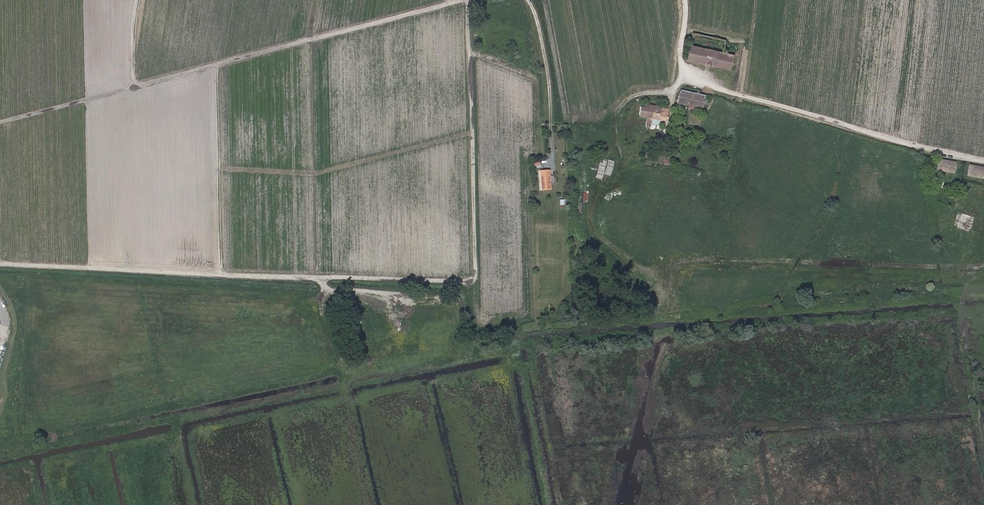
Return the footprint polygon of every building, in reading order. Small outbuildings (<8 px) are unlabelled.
[(691,45),(688,60),(731,69),(734,55),(691,45)] [(708,104),(710,96),(681,90),(678,104),(704,109),(704,103),(708,104)] [(648,112),(640,111),(639,118),(668,123),(671,108),(651,104),(650,111),(648,112)] [(669,138),(665,159),(672,161),(676,139),(669,138)] [(623,160),(630,162),(632,156),(625,154),(623,160)] [(954,172),(955,163),(938,160),(937,169),(954,172)] [(969,165),(967,175),(983,178),(983,168),(969,165)] [(552,174),(542,174),(542,190),(552,190),(552,174)] [(960,213),(955,226),(970,231),(974,217),(960,213)]
